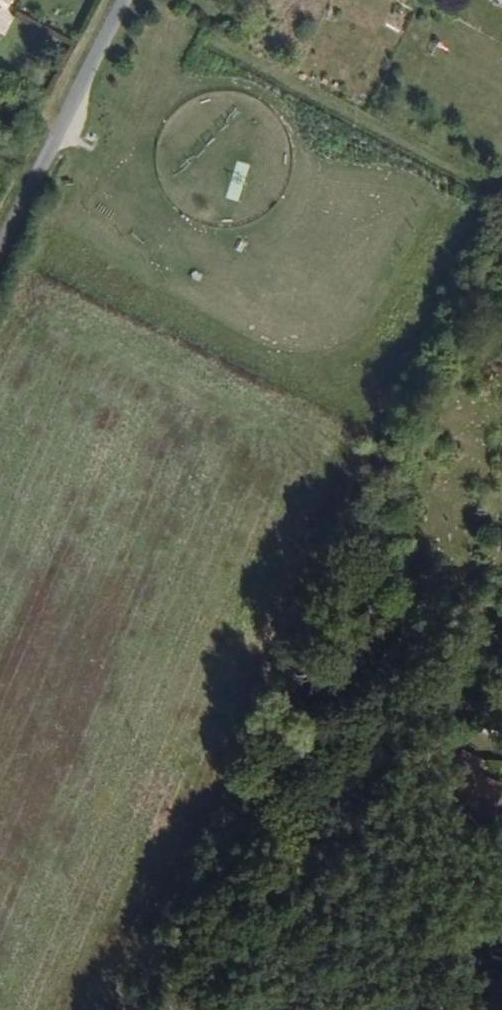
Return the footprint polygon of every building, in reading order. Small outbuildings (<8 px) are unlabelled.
[(462,801),(480,769),(487,757),(463,746),(462,749),(442,784),(439,790),(462,801)] [(501,782),(501,780),(480,769),(462,801),(489,813),(501,782)]
